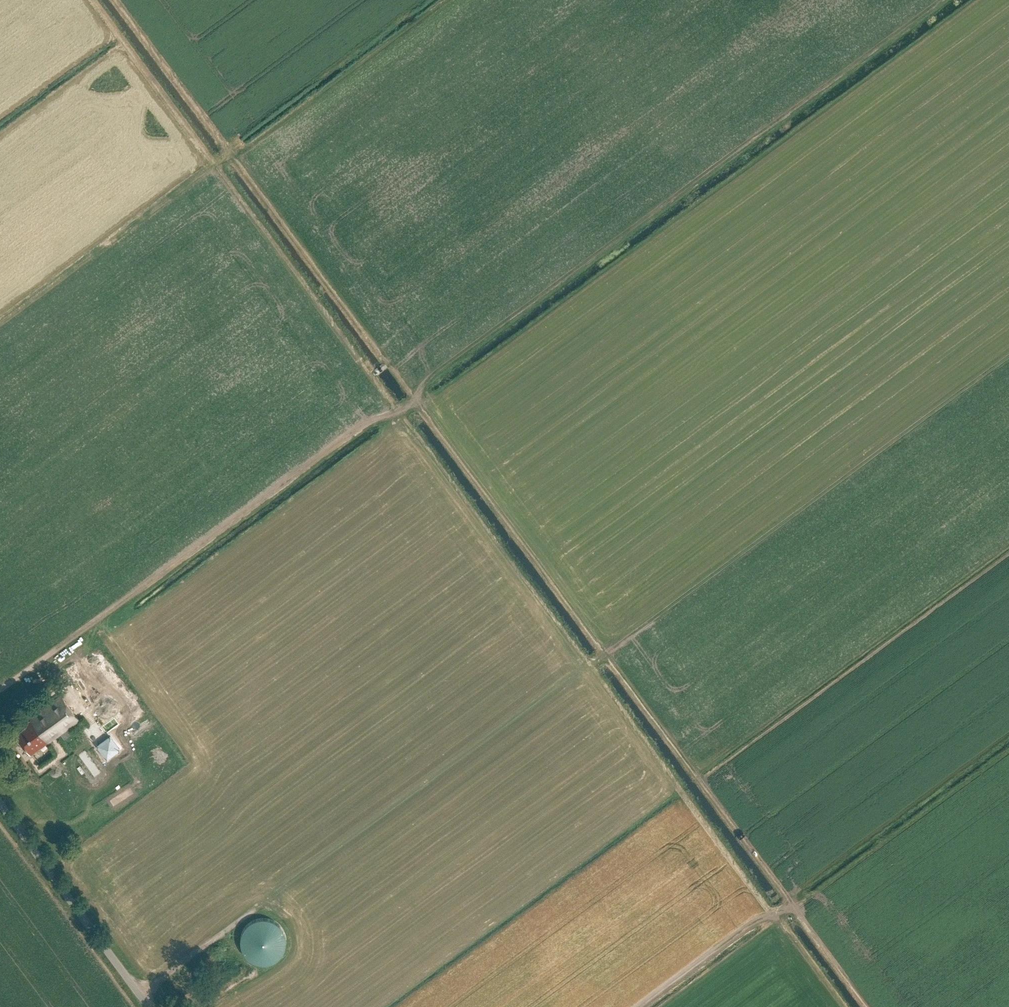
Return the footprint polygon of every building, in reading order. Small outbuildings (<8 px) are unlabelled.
[(30,719),(31,720),(24,725),(25,728),(16,735),(31,755),(79,720),(61,696),(30,719)] [(96,744),(106,758),(120,748),(112,737),(110,734),(96,744)] [(275,921),(270,919),(266,918),(262,918),(258,919),(252,921),(251,921),(249,923),(247,924),(245,926),(243,929),(242,932),(240,937),(240,942),(240,947),(241,951),(243,954),(247,959),(252,962),(256,964),(261,965),(267,965),(271,964),(275,963),(279,959),(282,955),(285,950),(287,946),(287,939),(285,934),(283,929),(281,926),(278,923),(275,921)]
